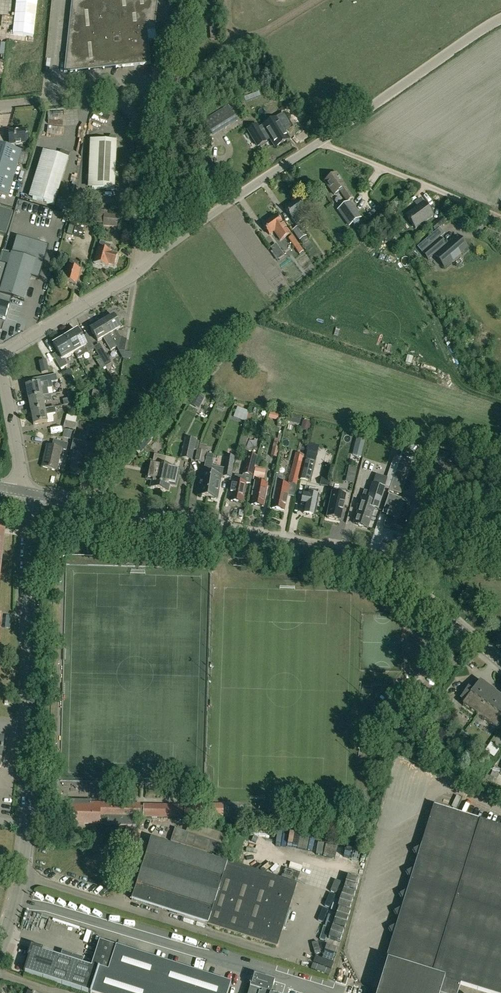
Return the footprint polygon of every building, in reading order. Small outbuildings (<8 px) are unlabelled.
[(54,0),(28,0),(24,47),(51,49),(54,0)] [(158,0),(72,0),(64,73),(151,64),(147,31),(155,30),(158,0)] [(90,75),(85,76),(87,86),(84,86),(85,95),(97,93),(95,83),(92,84),(90,75)] [(208,127),(212,134),(236,119),(227,106),(209,118),(208,116),(199,121),(204,129),(208,127)] [(296,125),(303,121),(295,108),(288,112),(296,125)] [(258,130),(255,126),(247,131),(256,146),(268,139),(274,147),(288,139),(282,130),(289,126),(282,116),(276,120),(275,119),(261,127),(262,128),(258,130)] [(8,131),(10,145),(28,144),(26,130),(8,131)] [(88,189),(115,190),(116,141),(90,140),(88,189)] [(21,152),(0,146),(0,194),(8,196),(21,152)] [(54,205),(68,159),(47,152),(32,199),(54,205)] [(345,187),(336,174),(324,182),(334,195),(339,191),(347,202),(353,198),(345,187)] [(406,216),(415,229),(433,216),(420,199),(414,203),(417,208),(406,216)] [(285,210),(291,219),(295,226),(303,220),(309,216),(298,200),(285,210)] [(350,202),(337,210),(349,227),(361,218),(350,202)] [(104,212),(97,211),(95,223),(103,224),(103,226),(117,227),(118,215),(113,214),(113,211),(104,210),(104,212)] [(6,237),(13,215),(0,211),(0,235),(6,237)] [(73,236),(81,238),(84,226),(76,224),(78,218),(72,216),(67,234),(73,235),(73,236)] [(281,241),(287,236),(289,234),(276,216),(263,226),(269,235),(274,232),(281,241)] [(445,223),(441,218),(431,226),(435,231),(445,223)] [(389,234),(398,223),(394,220),(385,231),(389,234)] [(299,226),(292,231),(299,241),(306,236),(299,226)] [(12,253),(2,250),(0,259),(0,319),(5,320),(11,298),(23,301),(31,277),(38,279),(48,246),(16,237),(12,253)] [(308,259),(292,237),(289,239),(304,262),(308,259)] [(431,237),(418,248),(428,260),(433,256),(443,268),(465,250),(456,240),(445,249),(438,241),(435,243),(431,237)] [(105,243),(100,242),(94,264),(107,267),(108,264),(115,266),(118,255),(111,253),(111,252),(103,250),(105,243)] [(276,244),(271,248),(273,251),(271,252),(277,261),(284,256),(276,244)] [(70,260),(68,267),(75,269),(77,262),(70,260)] [(68,267),(64,282),(76,285),(80,270),(75,269),(68,267)] [(113,332),(120,328),(113,316),(102,323),(112,341),(117,338),(113,332)] [(103,338),(107,346),(113,343),(112,341),(102,323),(90,329),(97,342),(103,338)] [(77,331),(65,338),(74,353),(84,347),(88,353),(95,349),(87,335),(81,338),(77,331)] [(64,359),(74,353),(65,338),(53,345),(57,353),(52,356),(60,370),(67,365),(64,359)] [(125,352),(127,339),(120,338),(118,351),(125,352)] [(99,356),(105,367),(111,364),(104,353),(99,356)] [(213,371),(219,365),(214,360),(208,366),(213,371)] [(48,372),(46,361),(39,362),(41,373),(48,372)] [(25,386),(28,399),(42,396),(41,390),(49,389),(48,383),(57,381),(56,375),(38,378),(39,383),(25,386)] [(164,389),(156,399),(152,396),(149,399),(153,402),(148,408),(154,413),(170,394),(164,389)] [(28,399),(31,412),(45,409),(42,396),(28,399)] [(199,411),(205,399),(197,396),(191,407),(199,411)] [(54,407),(45,409),(31,412),(33,425),(48,422),(46,416),(56,414),(54,407)] [(249,412),(237,407),(236,412),(247,416),(249,412)] [(309,415),(307,425),(313,426),(315,416),(309,415)] [(77,424),(65,421),(64,428),(75,431),(77,424)] [(87,432),(89,424),(80,422),(78,431),(87,432)] [(131,450),(138,456),(152,440),(144,433),(131,450)] [(274,439),(270,456),(277,458),(280,444),(282,435),(279,434),(277,439),(274,439)] [(353,455),(361,457),(366,436),(359,434),(353,455)] [(181,458),(191,460),(196,440),(185,438),(182,451),(181,458)] [(57,470),(62,449),(66,450),(68,444),(53,441),(52,447),(46,446),(42,467),(57,470)] [(87,460),(93,461),(96,450),(88,448),(89,445),(73,441),(68,460),(73,462),(71,471),(83,474),(87,460)] [(315,462),(317,453),(319,447),(308,444),(306,450),(308,451),(306,459),(315,462)] [(196,461),(204,463),(206,453),(198,451),(196,461)] [(252,477),(257,456),(248,454),(243,474),(252,477)] [(150,488),(160,490),(164,466),(166,457),(154,455),(152,463),(150,463),(147,480),(152,481),(150,488)] [(206,463),(212,464),(214,456),(207,455),(206,463)] [(226,456),(224,469),(223,477),(231,478),(234,457),(226,456)] [(296,485),(302,463),(294,461),(288,483),(296,485)] [(305,462),(300,480),(310,482),(314,465),(305,462)] [(394,477),(398,464),(392,462),(388,475),(394,477)] [(173,467),(164,466),(160,490),(168,491),(169,485),(175,486),(178,471),(172,470),(173,467)] [(212,467),(211,469),(210,478),(207,498),(210,498),(211,500),(214,501),(216,499),(218,499),(221,476),(217,476),(219,467),(212,467)] [(201,473),(197,496),(207,498),(210,478),(211,469),(202,468),(201,473)] [(253,479),(257,480),(257,478),(264,479),(266,470),(255,468),(253,479)] [(348,475),(355,477),(356,469),(349,468),(348,475)] [(232,493),(230,501),(243,503),(246,487),(245,487),(246,483),(234,481),(233,485),(232,485),(230,493),(232,493)] [(404,485),(392,481),(388,492),(400,496),(404,485)] [(254,489),(253,489),(251,496),(253,497),(251,505),(264,507),(266,491),(267,484),(255,482),(254,489)] [(374,509),(378,510),(384,488),(373,485),(370,493),(364,491),(353,524),(368,529),(374,509)] [(303,499),(301,505),(305,506),(303,514),(315,516),(317,501),(319,490),(306,488),(304,494),(303,499)] [(273,500),(272,509),(285,511),(287,495),(288,491),(276,489),(275,493),(274,492),(272,500),(273,500)] [(347,508),(351,493),(333,489),(327,519),(340,521),(341,513),(342,513),(344,507),(347,508)] [(393,504),(389,516),(388,515),(384,527),(390,530),(391,526),(402,530),(407,516),(409,510),(393,504)] [(478,717),(497,731),(500,725),(500,698),(495,693),(480,681),(478,684),(472,692),(471,694),(466,691),(464,694),(460,698),(465,702),(462,705),(470,711),(478,717)] [(494,758),(500,750),(490,743),(485,751),(494,758)] [(143,817),(183,818),(184,806),(144,805),(144,807),(140,807),(140,805),(100,804),(100,803),(92,803),(92,800),(72,800),(72,806),(71,806),(71,823),(104,824),(104,825),(135,826),(135,817),(139,817),(140,815),(143,815),(143,817)] [(378,992),(458,992),(460,985),(486,992),(500,992),(500,827),(434,806),(434,805),(433,805),(385,962),(386,963),(386,962),(387,962),(378,992)] [(223,819),(223,807),(185,806),(185,818),(223,819)] [(171,842),(190,848),(189,851),(151,839),(131,900),(208,925),(277,947),(288,913),(287,913),(295,885),(299,874),(286,869),(282,881),(212,859),(213,855),(221,857),(225,845),(175,829),(171,842)] [(352,861),(354,849),(340,847),(338,858),(352,861)] [(257,869),(266,870),(268,859),(258,857),(257,869)] [(344,897),(355,900),(362,877),(350,874),(344,897)] [(335,962),(341,963),(347,941),(343,940),(348,923),(335,919),(331,936),(328,935),(325,947),(338,950),(335,962)] [(231,984),(99,942),(91,967),(42,952),(43,949),(31,946),(28,957),(29,957),(24,972),(88,992),(228,992),(231,984)] [(274,981),(254,975),(253,980),(251,979),(250,985),(251,986),(249,992),(271,992),(274,981)]
